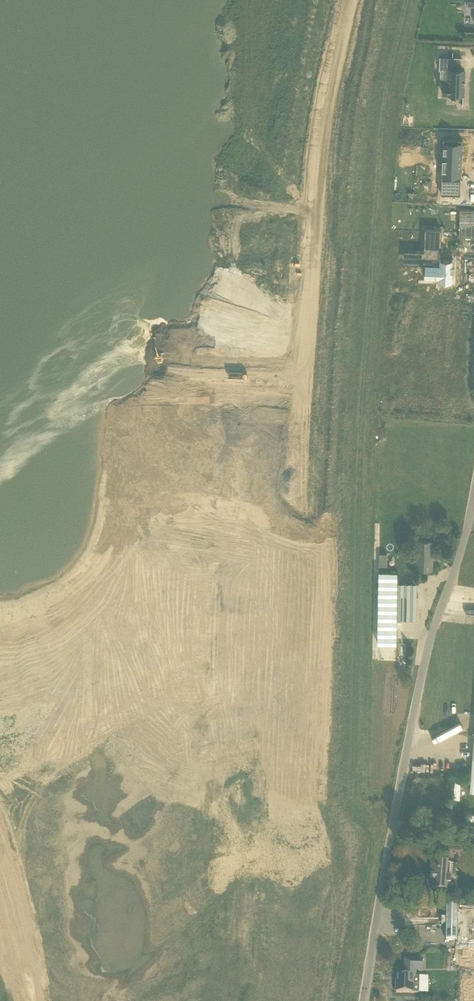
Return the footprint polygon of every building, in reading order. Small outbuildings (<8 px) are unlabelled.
[(440,57),(439,70),(449,70),(448,84),(443,84),(443,94),(464,95),(465,70),(453,69),(453,57),(440,57)] [(460,140),(441,139),(440,173),(459,174),(460,140)] [(439,194),(458,195),(458,192),(456,192),(456,182),(459,182),(459,180),(440,179),(439,194)] [(460,209),(460,235),(473,236),(473,209),(460,209)] [(453,280),(454,258),(441,258),(441,248),(428,247),(428,263),(426,263),(425,276),(440,276),(440,279),(453,280)] [(433,541),(417,541),(417,569),(433,569),(433,541)] [(388,564),(388,553),(379,553),(379,564),(388,564)] [(381,572),(376,661),(396,662),(396,619),(403,618),(417,618),(417,596),(417,582),(397,582),(398,572),(381,572)] [(449,847),(461,848),(462,834),(450,833),(449,847)] [(447,877),(448,863),(432,861),(430,889),(451,891),(452,877),(447,877)] [(457,966),(473,966),(473,906),(448,905),(448,917),(447,918),(447,940),(458,940),(457,966)] [(433,909),(433,918),(442,918),(442,909),(433,909)] [(406,959),(405,970),(405,975),(399,975),(398,976),(398,981),(398,982),(397,982),(397,992),(419,993),(421,991),(421,979),(417,976),(417,971),(423,972),(423,960),(406,959)]
